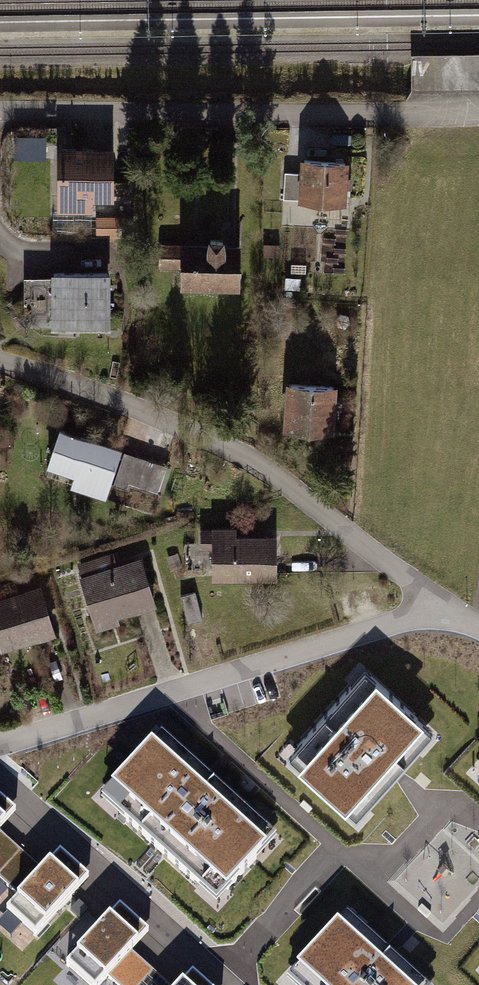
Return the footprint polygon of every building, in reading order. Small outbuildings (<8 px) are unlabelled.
[(416,56),(417,88),(478,86),(478,55),(416,56)] [(46,158),(47,141),(18,140),(17,157),(46,158)] [(122,152),(65,152),(64,216),(96,216),(97,204),(121,205),(122,152)] [(355,164),(305,162),(304,205),(353,207),(355,164)] [(123,218),(98,218),(98,240),(123,240),(123,218)] [(246,244),(186,244),(186,292),(246,292),(246,244)] [(118,271),(59,273),(61,334),(120,333),(118,271)] [(345,391),(291,388),(288,433),(342,437),(345,391)] [(128,452),(65,430),(48,480),(112,501),(128,452)] [(119,482),(160,496),(170,466),(129,452),(119,482)] [(244,530),(216,530),(217,584),(284,583),(283,539),(244,540),(244,530)] [(146,559),(84,581),(102,631),(164,609),(146,559)] [(0,602),(0,624),(9,653),(60,637),(45,588),(0,602)] [(365,668),(287,753),(356,816),(434,731),(365,668)] [(276,835),(162,730),(102,795),(216,900),(276,835)] [(347,912),(290,974),(302,984),(426,984),(347,912)]
